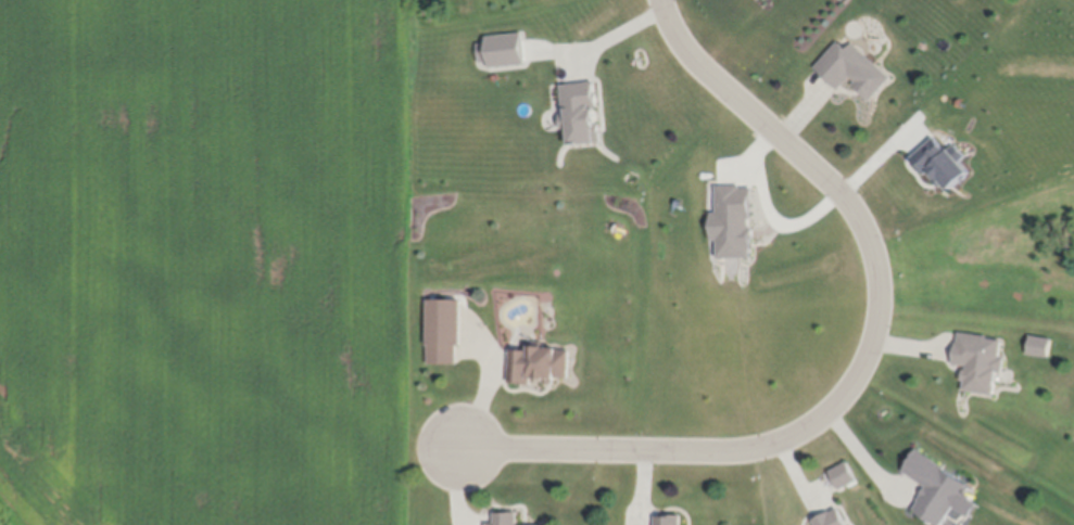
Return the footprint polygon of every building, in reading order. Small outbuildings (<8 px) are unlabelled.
[(816,68),(838,42),(848,51),(854,44),(893,79),(871,103),(863,98),(864,95),(854,86),(857,82),(851,78),(839,92),(832,86),(832,85),(816,68)] [(572,150),(570,131),(564,131),(563,116),(565,116),(563,87),(596,84),(596,95),(598,95),(601,110),(597,110),(597,112),(598,112),(598,119),(598,123),(599,123),(599,125),(597,125),(598,132),(602,132),(603,144),(598,144),(598,148),(572,150)] [(429,364),(429,302),(462,302),(462,347),(457,347),(457,364),(429,364)] [(961,334),(989,338),(989,342),(1003,344),(1001,361),(1007,361),(1004,376),(999,375),(996,398),(965,394),(966,384),(964,384),(964,381),(965,381),(966,374),(964,374),(965,372),(969,373),(969,369),(955,367),(958,345),(959,345),(961,334)] [(1033,338),(1053,342),(1050,359),(1029,356),(1033,338)] [(509,384),(510,351),(530,353),(530,350),(546,350),(546,351),(557,351),(570,351),(570,380),(557,380),(557,384),(556,384),(555,386),(546,386),(546,383),(532,382),(532,387),(526,387),(526,386),(509,384)] [(957,510),(946,524),(931,524),(915,513),(922,504),(920,503),(924,498),(923,498),(928,490),(906,474),(912,465),(911,463),(920,451),(971,489),(965,497),(981,509),(972,522),(957,510)] [(831,474),(849,464),(859,483),(842,492),(831,474)] [(841,512),(847,524),(816,524),(832,514),(833,515),(841,512)] [(518,515),(518,524),(496,524),(496,516),(510,516),(510,515),(518,515)]
